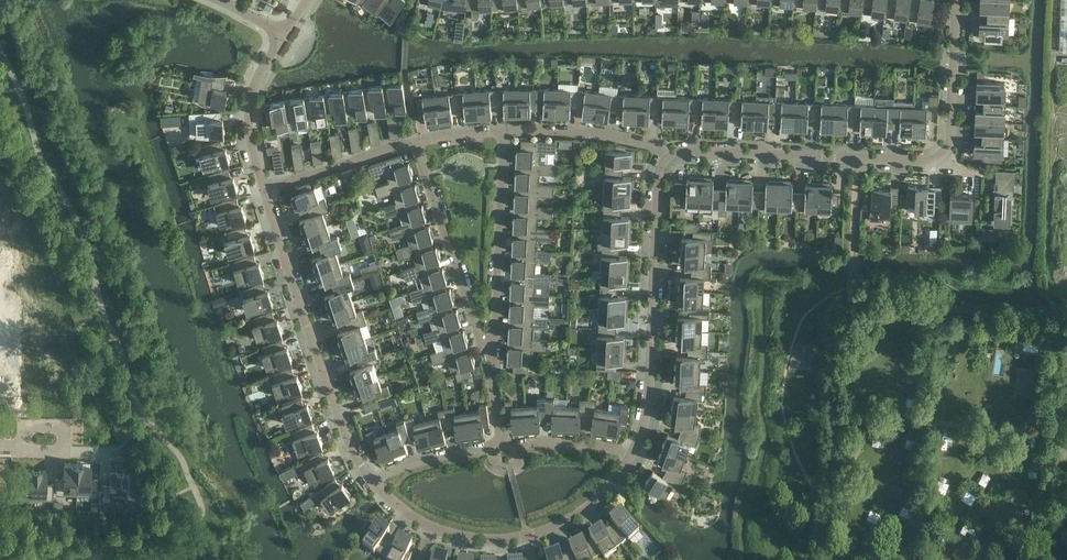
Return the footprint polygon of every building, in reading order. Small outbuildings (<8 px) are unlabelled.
[(374,9),(379,0),(360,0),(374,9)] [(391,20),(403,0),(379,0),(374,9),(391,20)] [(466,9),(467,0),(442,0),(440,6),(466,9)] [(492,0),(467,0),(466,9),(471,9),(471,19),(472,19),(474,19),(475,18),(476,18),(478,17),(478,16),(479,15),(479,14),(479,10),(492,10),(492,0)] [(517,7),(517,0),(492,0),(492,10),(517,7)] [(838,10),(839,0),(816,0),(816,8),(838,10)] [(861,13),(863,0),(839,0),(838,10),(861,13)] [(886,0),(863,0),(861,13),(884,16),(886,0)] [(907,19),(910,0),(886,0),(884,16),(907,19)] [(907,19),(930,23),(934,0),(910,0),(907,19)] [(1009,1),(993,0),(981,0),(980,10),(983,10),(983,16),(1008,17),(1009,1)] [(1059,51),(1066,51),(1066,0),(1061,0),(1059,51)] [(1008,17),(983,16),(982,22),(980,22),(979,33),(987,33),(987,40),(999,40),(999,34),(1008,34),(1008,17)] [(228,75),(228,74),(224,75),(220,75),(216,75),(213,75),(209,75),(206,74),(203,74),(200,73),(199,74),(203,74),(198,100),(204,101),(204,104),(203,104),(202,104),(204,105),(206,105),(208,106),(209,106),(212,107),(214,107),(216,107),(216,106),(215,106),(216,103),(225,104),(227,90),(224,90),(226,75),(228,75)] [(977,88),(976,98),(979,99),(979,105),(1005,106),(1005,88),(1000,88),(1001,82),(997,82),(990,82),(985,81),(984,81),(977,81),(977,88)] [(385,103),(394,101),(396,111),(406,110),(402,82),(382,85),(385,103)] [(518,117),(517,89),(502,90),(502,84),(497,84),(497,90),(497,105),(504,104),(504,115),(507,115),(507,118),(518,117)] [(382,85),(363,88),(365,106),(366,106),(375,104),(376,114),(387,113),(385,103),(382,85)] [(363,88),(343,91),(346,109),(355,107),(357,117),(367,116),(366,106),(365,106),(363,88)] [(537,104),(537,89),(517,89),(518,117),(528,117),(528,115),(531,115),(531,104),(537,104)] [(558,90),(537,89),(537,104),(543,104),(543,115),(546,115),(546,117),(556,118),(558,90)] [(675,126),(676,98),(676,90),(657,89),(657,97),(656,112),(662,112),(662,123),(665,123),(665,125),(675,126)] [(497,90),(476,92),(479,120),(489,119),(489,116),(492,116),(491,105),(497,105),(497,90)] [(578,91),(558,90),(556,118),(567,118),(567,116),(570,116),(570,105),(577,105),(578,91)] [(326,112),(327,112),(335,110),(337,121),(348,119),(346,109),(343,91),(323,94),(326,112)] [(598,93),(578,91),(577,105),(583,106),(582,117),(585,117),(584,120),(595,121),(598,93)] [(476,92),(456,93),(458,108),(464,108),(465,118),(468,118),(468,120),(479,120),(476,92)] [(456,93),(436,96),(440,124),(451,123),(450,120),(453,120),(451,109),(458,108),(456,93)] [(618,95),(598,93),(595,121),(606,122),(606,120),(609,120),(610,109),(616,110),(618,95)] [(323,94),(304,97),(306,115),(307,115),(316,114),(317,124),(328,122),(327,112),(326,112),(323,94)] [(736,100),(735,115),(741,115),(741,126),(744,126),(744,129),(754,129),(756,101),(740,100),(740,94),(736,94),(736,100)] [(637,96),(618,95),(616,110),(623,110),(622,121),(625,121),(625,124),(636,124),(637,96)] [(756,101),(754,129),(765,130),(765,127),(768,127),(768,117),(775,117),(775,102),(776,96),(756,95),(756,101)] [(440,124),(436,96),(416,100),(418,114),(425,113),(426,124),(429,124),(429,126),(440,124)] [(657,97),(637,96),(636,124),(647,125),(647,122),(649,122),(650,111),(656,112),(657,97)] [(914,108),(913,136),(923,136),(923,134),(926,134),(927,118),(930,119),(930,109),(938,110),(938,96),(931,96),(930,109),(914,108)] [(304,97),(284,100),(287,118),(296,117),(298,127),(308,125),(307,115),(306,115),(304,97)] [(696,99),(676,98),(675,126),(686,126),(686,124),(689,124),(689,113),(696,113),(696,99)] [(715,127),(716,99),(696,99),(696,113),(702,114),(701,125),(704,125),(704,127),(715,127)] [(736,100),(716,99),(715,127),(726,128),(726,126),(728,126),(729,115),(735,115),(736,100)] [(284,100),(264,104),(267,121),(277,120),(278,130),(289,128),(287,118),(284,100)] [(795,103),(775,102),(775,117),(781,117),(781,128),(783,128),(783,130),(794,131),(795,103)] [(913,136),(914,108),(913,108),(914,103),(894,102),(894,107),(893,122),(900,122),(899,133),(902,133),(902,135),(913,136)] [(815,104),(795,103),(794,131),(805,131),(805,129),(808,129),(808,118),(814,118),(815,104)] [(835,104),(815,104),(814,118),(821,119),(820,130),(823,130),(823,132),(834,133),(835,104)] [(855,105),(835,104),(834,133),(844,133),(844,131),(847,131),(848,120),(854,120),(855,105)] [(874,106),(855,105),(854,120),(860,120),(860,131),(862,131),(862,134),(873,134),(874,106)] [(1004,122),(1005,106),(979,105),(979,111),(976,111),(975,121),(1004,122)] [(874,106),(873,134),(884,135),(884,132),(887,133),(887,122),(893,122),(894,107),(874,106)] [(220,112),(189,113),(190,138),(202,138),(204,139),(206,139),(208,139),(209,139),(211,139),(213,138),(214,138),(216,138),(216,137),(215,137),(215,134),(224,134),(223,119),(220,120),(220,112)] [(1003,139),(1004,122),(975,121),(975,131),(978,132),(977,138),(1003,139)] [(1003,139),(977,138),(977,144),(974,144),(974,154),(982,155),(982,161),(994,162),(994,155),(1003,156),(1003,139)] [(516,163),(522,163),(540,164),(540,163),(547,163),(548,152),(555,152),(556,142),(521,140),(521,141),(523,141),(523,150),(516,150),(516,154),(515,154),(514,160),(516,160),(516,163)] [(586,141),(574,140),(573,147),(585,148),(586,141)] [(221,141),(201,146),(192,149),(194,156),(200,155),(204,168),(209,167),(210,170),(209,170),(209,171),(211,171),(213,170),(214,170),(216,170),(220,169),(221,168),(223,167),(222,166),(222,167),(221,164),(230,162),(226,148),(223,149),(221,141)] [(605,170),(620,171),(620,165),(631,165),(631,162),(634,162),(634,151),(629,151),(626,151),(626,147),(616,145),(615,145),(616,146),(616,150),(606,150),(605,170)] [(403,165),(399,156),(368,166),(371,176),(385,172),(389,182),(389,183),(406,177),(407,177),(413,176),(412,173),(413,173),(411,167),(410,167),(409,163),(403,165)] [(539,186),(539,185),(540,174),(554,174),(555,164),(547,163),(540,163),(540,164),(522,163),(522,172),(515,172),(515,176),(514,176),(513,182),(515,182),(515,185),(521,185),(539,186)] [(354,174),(352,169),(341,173),(343,178),(354,174)] [(231,177),(229,170),(209,176),(211,183),(208,184),(212,197),(217,196),(218,199),(218,200),(219,199),(221,199),(223,199),(225,199),(226,198),(228,197),(229,197),(231,196),(231,195),(230,196),(229,192),(238,190),(234,177),(231,177)] [(605,170),(604,190),(632,191),(633,180),(630,180),(631,178),(620,177),(620,171),(605,170)] [(1015,183),(1016,171),(996,170),(995,182),(997,182),(997,189),(993,189),(992,212),(996,211),(996,222),(1012,223),(1013,203),(1014,203),(1015,195),(1013,195),(1014,183),(1015,183)] [(409,186),(407,177),(406,177),(389,183),(389,182),(375,187),(378,197),(392,193),(396,203),(396,204),(413,198),(419,196),(419,194),(420,194),(418,188),(417,188),(415,184),(409,186)] [(699,205),(700,177),(690,177),(690,179),(687,179),(687,183),(675,183),(674,195),(683,195),(683,205),(699,205)] [(699,205),(719,206),(720,192),(713,191),(714,180),(711,180),(711,178),(700,177),(699,205)] [(720,192),(719,206),(719,215),(726,215),(727,207),(739,207),(740,179),(729,179),(729,181),(726,181),(726,192),(720,192)] [(739,207),(758,208),(759,193),(753,193),(753,182),(751,182),(751,180),(740,179),(739,207)] [(758,208),(778,209),(779,181),(769,180),(769,183),(766,183),(765,193),(759,193),(758,208)] [(778,209),(798,210),(799,195),(792,195),(793,184),(790,184),(790,181),(779,181),(778,209)] [(798,210),(818,211),(819,183),(808,182),(808,184),(805,184),(805,195),(799,195),(798,210)] [(311,210),(327,205),(325,198),(319,200),(314,188),(312,189),(310,183),(298,187),(300,193),(291,195),(296,209),(309,204),(311,210)] [(819,183),(818,211),(838,211),(839,197),(832,196),(832,185),(830,185),(830,183),(819,183)] [(538,208),(538,207),(539,196),(554,196),(554,186),(539,185),(539,186),(521,185),(521,194),(514,194),(514,198),(513,198),(512,204),(514,204),(514,207),(520,207),(538,208)] [(908,186),(907,211),(922,211),(922,218),(934,219),(934,206),(941,206),(942,189),(917,188),(917,186),(908,186)] [(890,219),(891,203),(898,203),(898,188),(891,187),(890,191),(873,190),(873,200),(873,205),(870,204),(870,220),(881,221),(881,218),(890,219)] [(604,190),(603,210),(618,210),(619,204),(629,205),(630,202),(632,202),(632,191),(604,190)] [(968,198),(968,195),(950,194),(949,219),(972,220),(973,199),(968,198)] [(416,207),(413,198),(396,204),(396,203),(382,208),(385,218),(399,214),(403,224),(403,225),(420,219),(426,217),(426,215),(427,215),(425,208),(424,209),(422,205),(416,207)] [(220,226),(226,224),(227,227),(226,228),(228,228),(230,228),(231,228),(233,227),(235,227),(236,226),(238,225),(240,224),(239,224),(238,224),(238,221),(246,219),(242,205),(239,206),(237,199),(217,204),(219,212),(217,213),(220,226)] [(304,233),(327,226),(323,214),(329,212),(327,205),(311,210),(313,216),(300,220),(304,233)] [(538,229),(538,218),(553,218),(553,208),(538,207),(538,208),(520,207),(520,216),(513,216),(513,220),(512,220),(512,226),(513,226),(513,229),(519,229),(537,230),(538,229)] [(603,210),(603,230),(631,231),(631,220),(629,220),(629,217),(618,217),(618,210),(603,210)] [(406,234),(410,245),(427,240),(433,238),(432,236),(434,235),(432,229),(430,230),(429,226),(423,228),(420,219),(403,225),(403,224),(389,229),(392,239),(406,234)] [(684,231),(696,231),(698,231),(698,224),(685,223),(684,231)] [(327,226),(304,233),(308,246),(322,242),(324,248),(340,242),(337,236),(331,238),(327,226)] [(229,255),(235,253),(236,256),(235,256),(235,257),(237,257),(238,257),(240,256),(242,256),(244,255),(245,254),(248,253),(248,252),(247,253),(246,250),(255,247),(251,233),(248,234),(245,227),(225,233),(228,241),(225,241),(229,255)] [(537,240),(552,240),(552,230),(538,229),(537,230),(519,229),(519,238),(512,238),(512,242),(511,242),(511,248),(512,248),(512,251),(518,251),(537,251),(537,240)] [(631,231),(603,230),(602,242),(598,241),(598,249),(602,249),(617,250),(617,244),(628,244),(628,241),(630,242),(631,231)] [(698,231),(696,231),(696,238),(681,237),(681,251),(705,252),(706,239),(712,240),(713,232),(698,231)] [(430,249),(427,240),(410,245),(396,250),(399,260),(413,255),(417,266),(434,261),(440,259),(439,257),(441,256),(439,250),(437,251),(436,247),(430,249)] [(317,271),(340,263),(336,251),(342,249),(340,242),(324,248),(326,253),(312,258),(317,271)] [(602,249),(601,269),(629,270),(629,260),(627,259),(627,257),(616,256),(617,250),(602,249)] [(551,252),(537,251),(518,251),(518,260),(512,260),(511,264),(510,264),(510,270),(511,270),(511,273),(517,273),(536,273),(536,262),(551,262),(551,252)] [(705,252),(681,251),(680,265),(695,265),(694,271),(711,272),(711,265),(705,265),(705,252)] [(238,283),(244,282),(245,285),(244,285),(246,285),(247,285),(249,285),(251,284),(252,284),(254,283),(256,282),(257,281),(256,281),(255,278),(264,275),(259,262),(256,263),(254,255),(234,262),(237,269),(234,270),(238,283)] [(420,276),(423,287),(424,287),(441,282),(447,280),(446,278),(448,277),(446,271),(444,272),(443,268),(437,270),(434,261),(417,266),(403,271),(406,281),(420,276)] [(336,285),(352,280),(350,273),(344,275),(340,263),(317,271),(321,284),(334,279),(336,285)] [(629,270),(601,269),(600,289),(615,290),(615,283),(626,284),(626,281),(628,281),(629,270)] [(679,291),(704,292),(704,279),(711,279),(711,272),(694,271),(694,278),(680,277),(679,291)] [(369,276),(373,289),(383,285),(379,272),(369,276)] [(509,286),(509,292),(510,292),(510,295),(516,295),(535,295),(549,296),(550,274),(536,273),(517,273),(517,282),(511,282),(510,286),(509,286)] [(329,308),(352,301),(348,289),(355,287),(352,280),(336,285),(338,291),(325,296),(329,308)] [(427,299),(430,308),(448,302),(448,303),(454,301),(453,298),(454,298),(452,292),(451,292),(450,289),(444,291),(441,282),(424,287),(423,287),(409,292),(414,304),(427,299)] [(247,312),(253,310),(254,313),(253,313),(253,314),(255,314),(257,313),(259,313),(260,313),(263,311),(265,311),(267,310),(266,309),(265,309),(264,306),(273,303),(268,290),(266,291),(263,284),(243,290),(246,298),(243,298),(247,312)] [(600,289),(599,309),(627,310),(628,299),(625,299),(625,296),(615,296),(615,290),(600,289)] [(704,292),(679,291),(679,304),(693,305),(693,311),(709,312),(710,305),(703,304),(704,292)] [(549,296),(535,295),(516,295),(516,304),(510,304),(509,308),(508,308),(508,314),(509,314),(509,317),(515,317),(534,317),(534,306),(549,306),(549,296)] [(349,323),(365,317),(363,311),(356,313),(352,301),(329,308),(333,321),(347,317),(349,323)] [(434,318),(437,329),(455,323),(455,324),(461,322),(460,319),(461,319),(459,313),(458,313),(457,309),(451,311),(448,303),(448,302),(430,308),(416,312),(420,323),(434,318)] [(599,309),(598,328),(613,329),(613,323),(624,323),(624,321),(627,321),(627,310),(599,309)] [(677,330),(702,331),(702,319),(709,319),(709,312),(693,311),(692,317),(678,316),(677,330)] [(282,332),(278,318),(275,319),(272,312),(253,319),(255,326),(253,327),(257,340),(262,338),(264,341),(263,341),(263,342),(264,342),(266,342),(268,341),(270,341),(271,340),(273,340),(274,339),(276,338),(276,337),(275,338),(274,335),(282,332)] [(342,346),(365,338),(361,326),(367,324),(365,317),(349,323),(351,329),(337,333),(342,346)] [(548,318),(534,317),(515,317),(515,326),(509,326),(508,330),(507,330),(507,336),(508,336),(508,339),(514,339),(533,339),(533,328),(548,328),(548,318)] [(965,331),(959,322),(953,326),(959,335),(965,331)] [(441,339),(444,350),(462,344),(462,345),(468,343),(467,340),(468,340),(466,334),(465,334),(464,330),(458,332),(455,324),(455,323),(437,329),(423,333),(427,343),(441,339)] [(598,328),(597,348),(625,349),(626,339),(624,339),(624,336),(613,335),(613,329),(598,328)] [(702,331),(677,330),(677,344),(691,344),(691,350),(708,351),(708,344),(701,344),(702,331)] [(362,360),(377,355),(375,348),(369,350),(365,338),(342,346),(346,359),(360,354),(362,360)] [(506,352),(506,358),(507,358),(507,361),(513,361),(513,364),(513,372),(528,372),(528,365),(528,362),(532,362),(532,350),(547,350),(547,340),(533,339),(514,339),(514,348),(508,348),(508,352),(506,352)] [(292,360),(287,347),(284,348),(282,340),(262,347),(265,354),(262,355),(267,368),(272,367),(273,370),(272,370),(273,370),(274,370),(276,370),(278,370),(279,369),(283,368),(284,367),(286,366),(285,365),(285,366),(284,363),(292,360)] [(464,353),(462,345),(462,344),(444,350),(430,354),(434,364),(447,360),(451,371),(475,364),(474,361),(475,361),(473,355),(472,355),(471,351),(464,353)] [(608,371),(611,371),(612,362),(623,363),(623,360),(625,360),(625,349),(597,348),(597,370),(608,371)] [(676,370),(700,371),(701,358),(707,358),(708,351),(691,350),(691,357),(676,356),(676,370)] [(354,384),(377,376),(373,364),(380,362),(377,355),(362,360),(363,366),(350,371),(354,384)] [(272,383),(277,397),(282,395),(283,398),(282,398),(283,399),(285,398),(286,398),(288,398),(291,397),(294,395),(296,394),(295,393),(295,394),(294,391),(302,388),(297,375),(294,376),(292,368),(272,375),(275,383),(272,383)] [(472,376),(470,369),(455,373),(458,380),(472,376)] [(689,391),(706,392),(706,384),(700,383),(700,371),(676,370),(675,383),(689,384),(689,391)] [(622,371),(611,371),(608,371),(607,378),(622,379),(622,371)] [(377,376),(354,384),(359,396),(372,392),(374,398),(390,393),(388,386),(381,388),(377,376)] [(706,392),(689,391),(688,398),(674,396),(672,409),(696,413),(698,400),(705,401),(706,392)] [(302,396),(282,403),(285,411),(282,412),(287,425),(293,423),(294,426),(293,426),(293,427),(295,427),(296,426),(298,426),(300,425),(302,424),(303,424),(305,423),(306,422),(306,421),(305,422),(304,419),(312,416),(307,402),(304,404),(302,396)] [(525,406),(526,431),(540,430),(539,416),(546,415),(546,399),(537,399),(537,406),(525,406)] [(566,430),(567,406),(554,406),(554,399),(546,399),(546,415),(553,416),(552,430),(566,430)] [(380,407),(377,400),(364,404),(366,411),(380,407)] [(567,406),(566,430),(579,431),(580,417),(586,417),(588,400),(579,400),(579,406),(567,406)] [(588,400),(586,417),(593,418),(591,432),(605,434),(608,410),(596,408),(597,401),(588,400)] [(526,431),(525,406),(512,407),(512,401),(504,401),(505,418),(512,417),(513,432),(526,431)] [(468,413),(471,437),(485,435),(483,421),(489,420),(487,403),(479,404),(480,411),(468,413)] [(608,410),(605,434),(618,436),(620,422),(627,423),(629,406),(622,405),(621,412),(608,410)] [(454,408),(446,409),(449,425),(456,424),(458,439),(471,437),(468,413),(455,414),(454,408)] [(437,411),(439,418),(427,421),(433,444),(446,441),(442,427),(449,425),(446,409),(437,411)] [(683,432),(700,436),(701,426),(695,425),(696,413),(672,409),(670,423),(684,425),(683,432)] [(433,444),(427,421),(414,424),(413,417),(405,419),(409,435),(416,434),(419,448),(433,444)] [(409,435),(405,419),(396,422),(399,429),(387,433),(395,456),(408,451),(403,438),(409,435)] [(315,431),(312,424),(292,431),(295,439),(293,440),(286,442),(291,456),(296,454),(297,458),(306,454),(309,454),(310,453),(312,452),(314,452),(317,450),(316,449),(315,450),(314,447),(323,443),(318,430),(315,431)] [(395,456),(387,433),(375,437),(373,431),(366,434),(371,449),(378,447),(383,461),(395,456)] [(700,436),(683,432),(681,439),(667,435),(663,447),(686,456),(690,444),(696,446),(700,436)] [(669,472),(684,480),(687,470),(681,468),(686,456),(663,447),(658,460),(671,465),(669,472)] [(311,482),(316,480),(317,482),(316,483),(317,483),(320,482),(322,482),(323,481),(325,480),(326,479),(328,478),(329,477),(328,477),(327,474),(334,470),(328,458),(326,459),(322,452),(296,465),(303,480),(308,477),(311,482)] [(56,478),(55,495),(76,495),(77,465),(64,465),(63,478),(56,478)] [(77,465),(76,490),(77,490),(97,491),(98,479),(90,479),(90,466),(83,466),(77,465)] [(31,476),(28,476),(28,488),(31,488),(30,500),(53,500),(53,484),(45,483),(45,470),(31,470),(31,476)] [(684,480),(669,472),(665,479),(652,471),(645,483),(652,488),(651,490),(661,497),(663,494),(666,496),(673,485),(678,489),(684,480)] [(110,485),(102,485),(101,501),(124,502),(124,491),(127,491),(127,478),(124,478),(124,472),(110,472),(110,485)] [(340,485),(335,479),(318,491),(323,497),(321,499),(329,510),(334,507),(335,510),(335,511),(338,509),(340,508),(341,507),(343,506),(344,505),(345,504),(346,502),(345,503),(343,500),(350,495),(342,483),(340,485)] [(608,528),(621,545),(627,540),(629,542),(639,532),(635,528),(637,526),(638,526),(638,524),(636,522),(634,520),(633,519),(632,518),(630,517),(629,516),(629,517),(627,519),(621,512),(611,522),(613,524),(608,528)] [(381,556),(393,539),(388,535),(390,532),(379,524),(373,531),(371,529),(371,528),(370,529),(368,530),(367,531),(366,533),(365,534),(364,536),(363,537),(362,539),(363,539),(363,538),(366,540),(363,545),(374,554),(375,551),(381,556)] [(588,543),(597,558),(602,555),(605,559),(616,551),(615,549),(621,545),(608,528),(603,532),(601,529),(590,537),(591,540),(588,543)] [(381,556),(388,559),(409,559),(410,559),(410,558),(411,556),(412,554),(411,554),(411,555),(408,553),(412,546),(400,539),(398,542),(393,539),(381,556)] [(568,559),(593,559),(597,558),(588,543),(584,545),(582,542),(570,548),(571,551),(566,554),(568,559)]
